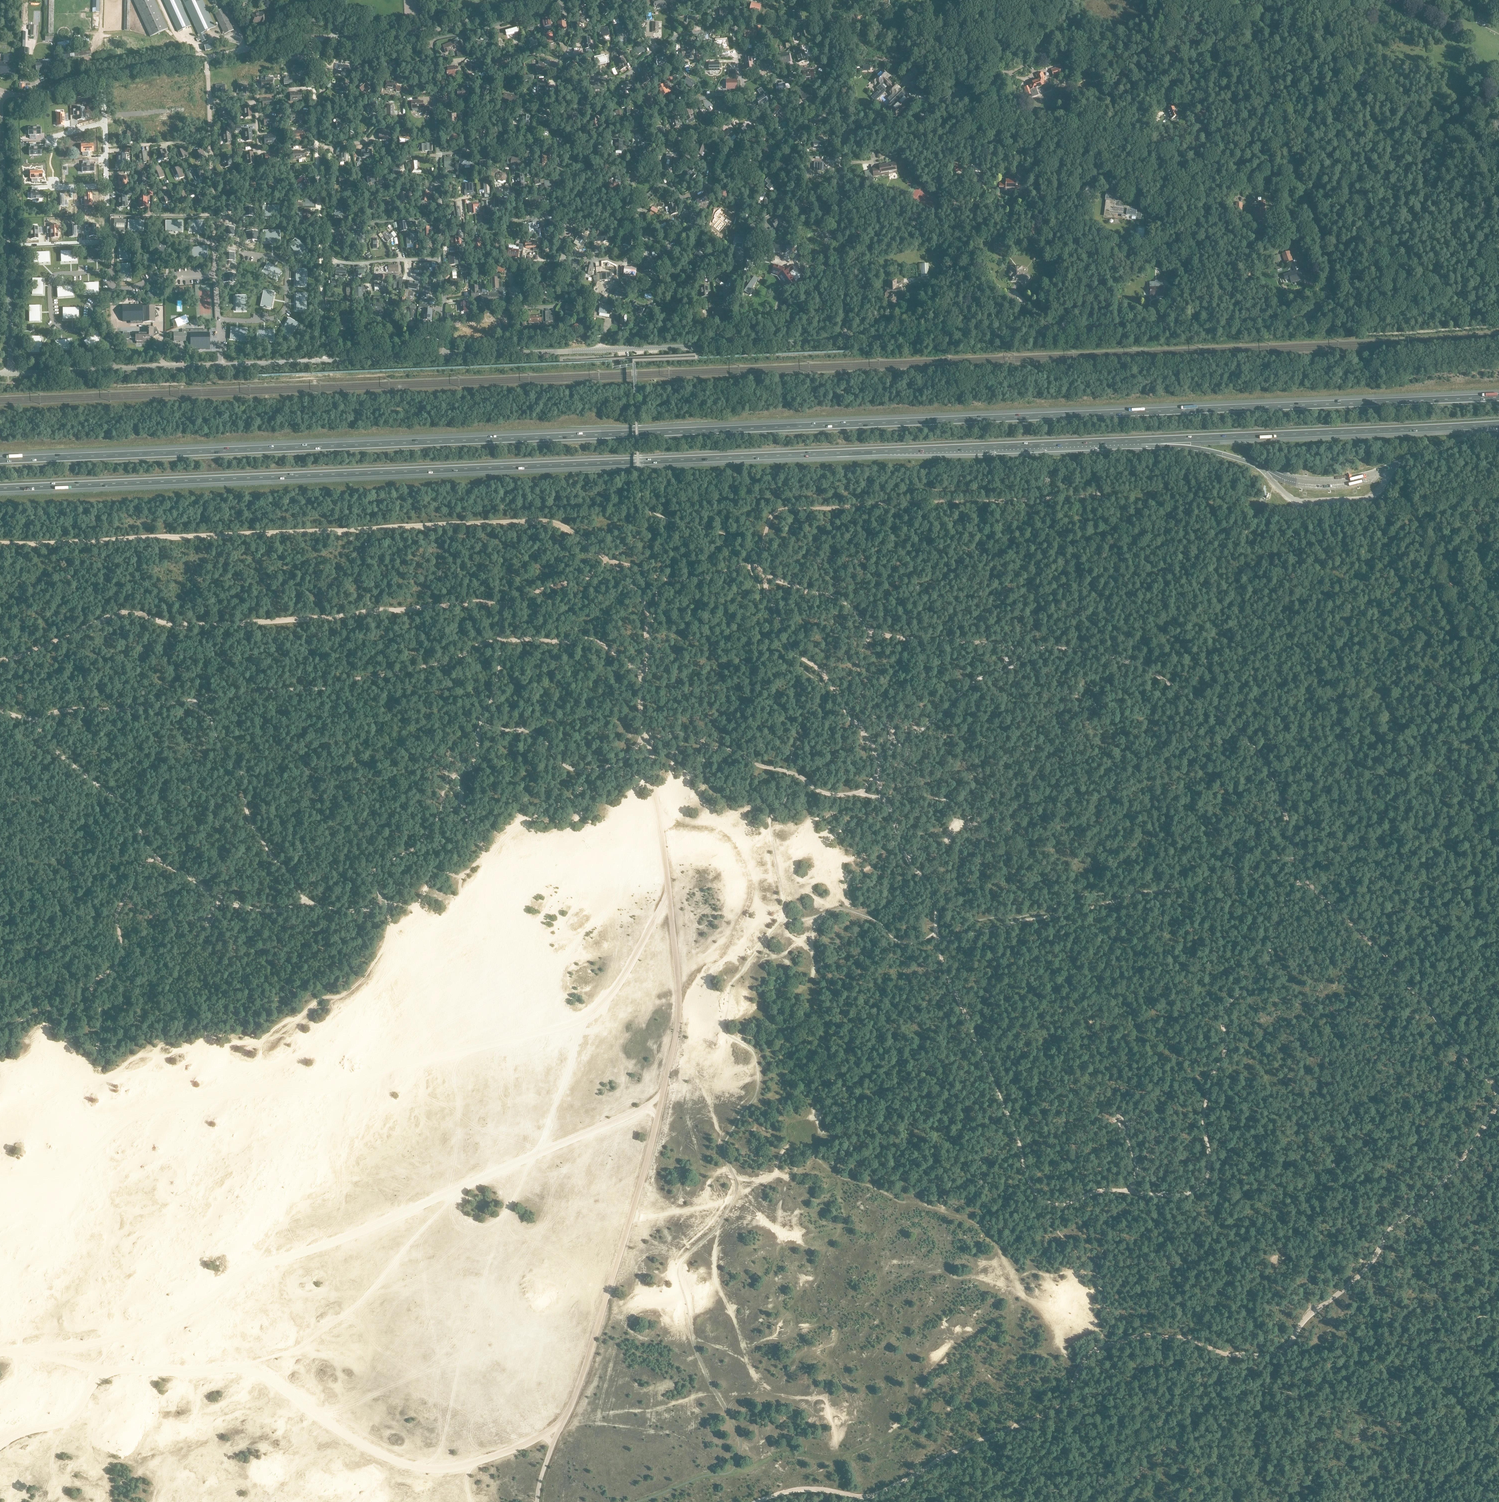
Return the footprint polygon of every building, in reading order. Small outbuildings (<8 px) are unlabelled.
[(167,29),(154,0),(133,0),(150,37),(167,29)] [(178,32),(191,26),(179,0),(163,0),(178,32)] [(200,37),(196,39),(197,41),(201,40),(202,43),(207,40),(204,33),(215,28),(203,0),(182,0),(200,37)] [(608,7),(606,3),(598,7),(603,16),(609,14),(608,12),(610,10),(608,7)] [(752,3),(750,11),(759,14),(762,6),(752,3)] [(774,5),(769,3),(765,16),(771,18),(774,5)] [(214,13),(224,35),(234,30),(223,8),(214,13)] [(798,8),(791,10),(794,22),(801,20),(798,8)] [(307,20),(315,17),(314,13),(313,10),(305,12),(307,20)] [(1476,18),(1489,25),(1493,17),(1480,10),(1476,18)] [(580,11),(575,14),(581,25),(587,21),(580,11)] [(260,27),(268,26),(266,19),(264,19),(263,13),(251,15),(253,25),(259,24),(260,27)] [(551,26),(549,16),(542,18),(544,27),(551,26)] [(566,21),(558,22),(559,30),(567,29),(566,21)] [(29,30),(31,30),(30,36),(36,36),(37,26),(31,26),(29,26),(29,30)] [(507,36),(508,38),(513,37),(512,35),(518,33),(516,27),(505,30),(507,36)] [(601,38),(610,36),(608,27),(599,29),(601,38)] [(795,32),(798,42),(807,39),(803,29),(801,29),(800,27),(795,28),(796,31),(795,32)] [(777,28),(767,29),(768,37),(778,36),(777,28)] [(624,29),(616,31),(619,40),(626,39),(624,29)] [(548,45),(556,43),(555,39),(553,39),(552,33),(546,35),(548,45)] [(89,37),(57,42),(58,50),(90,45),(89,37)] [(535,37),(529,40),(531,44),(529,45),(530,48),(538,44),(538,43),(535,37)] [(589,37),(583,38),(585,49),(591,48),(589,37)] [(716,49),(727,48),(727,40),(716,41),(716,49)] [(453,42),(451,43),(446,44),(447,46),(444,47),(446,53),(456,49),(453,42)] [(645,50),(642,44),(635,48),(639,54),(645,50)] [(694,56),(693,48),(689,49),(689,48),(685,49),(682,49),(683,58),(684,60),(686,60),(686,57),(694,56)] [(29,61),(29,49),(25,49),(24,49),(20,49),(19,61),(29,61)] [(408,63),(422,59),(420,51),(406,55),(408,63)] [(797,53),(795,53),(798,63),(806,60),(805,57),(804,51),(802,52),(797,53)] [(657,66),(667,61),(663,53),(654,58),(657,66)] [(788,53),(780,55),(781,64),(787,62),(787,61),(790,61),(788,53)] [(754,69),(752,57),(755,57),(755,54),(746,55),(746,59),(744,59),(745,66),(746,66),(747,70),(754,69)] [(607,62),(605,56),(603,57),(603,56),(594,58),(596,66),(605,64),(605,63),(607,62)] [(615,60),(620,71),(628,68),(623,57),(615,60)] [(52,69),(50,60),(45,60),(46,63),(38,64),(38,62),(33,62),(34,72),(37,72),(37,73),(41,72),(42,72),(44,71),(44,72),(45,72),(44,72),(49,71),(49,70),(52,69)] [(294,64),(293,64),(294,71),(304,70),(304,64),(299,64),(298,60),(293,61),(294,64)] [(764,62),(766,67),(767,71),(772,69),(772,70),(775,69),(773,65),(772,60),(764,62)] [(539,65),(535,65),(536,69),(536,72),(536,73),(545,72),(544,61),(539,62),(539,65)] [(4,73),(4,74),(15,75),(16,66),(7,66),(7,64),(4,63),(4,62),(0,62),(0,73),(4,73)] [(482,70),(481,62),(470,63),(472,71),(482,70)] [(719,63),(709,63),(709,71),(719,71),(719,63)] [(1086,63),(1085,72),(1092,73),(1094,64),(1086,63)] [(340,64),(338,69),(336,69),(335,73),(341,75),(342,72),(347,73),(349,67),(340,64)] [(370,72),(368,64),(363,65),(363,66),(357,67),(359,74),(370,72)] [(917,76),(922,72),(914,64),(910,69),(917,76)] [(447,76),(457,75),(456,71),(459,70),(458,66),(447,68),(448,72),(447,72),(447,76)] [(1059,67),(1051,70),(1053,77),(1062,74),(1059,67)] [(807,68),(799,69),(800,72),(803,72),(803,79),(814,78),(813,70),(808,71),(807,68)] [(642,84),(650,82),(647,70),(639,72),(642,84)] [(874,78),(871,81),(875,85),(878,82),(880,84),(876,88),(878,91),(871,97),(875,102),(887,90),(892,95),(894,97),(902,90),(901,89),(901,88),(894,81),(892,83),(887,78),(889,77),(883,70),(874,78)] [(1028,86),(1024,87),(1027,95),(1031,94),(1032,97),(1038,95),(1036,88),(1043,86),(1045,92),(1051,90),(1048,84),(1047,84),(1046,81),(1044,81),(1042,75),(1044,75),(1043,72),(1036,75),(1037,78),(1038,77),(1039,79),(1027,83),(1028,86)] [(915,76),(908,83),(913,88),(920,82),(915,76)] [(266,80),(261,81),(262,89),(269,88),(269,87),(273,87),(272,81),(273,81),(273,78),(266,79),(266,80)] [(696,82),(689,78),(685,84),(691,89),(696,82)] [(369,83),(366,80),(358,87),(362,92),(365,90),(367,93),(373,88),(371,86),(371,85),(369,83)] [(489,91),(489,84),(492,84),(492,81),(485,80),(485,84),(481,83),(481,86),(483,86),(483,91),(489,91)] [(736,80),(728,81),(728,89),(737,88),(736,80)] [(400,92),(401,87),(397,86),(397,82),(386,81),(385,89),(396,90),(396,92),(400,92)] [(632,81),(621,84),(622,88),(626,87),(627,90),(635,88),(635,91),(636,93),(638,92),(638,90),(639,90),(637,84),(634,85),(632,81)] [(604,82),(600,83),(590,84),(590,89),(594,88),(594,90),(600,90),(605,90),(604,82)] [(346,83),(345,86),(341,85),(342,84),(338,83),(336,90),(344,92),(346,93),(348,83),(346,83)] [(666,83),(657,88),(661,97),(671,92),(666,83)] [(785,83),(776,84),(777,93),(785,92),(785,93),(786,93),(786,94),(788,95),(789,92),(789,86),(785,87),(785,83)] [(248,86),(239,84),(237,93),(246,95),(248,86)] [(425,84),(422,85),(413,86),(414,92),(419,92),(419,93),(427,91),(425,84)] [(759,84),(752,87),(755,94),(762,91),(759,84)] [(225,85),(216,85),(217,95),(226,94),(225,85)] [(469,88),(457,89),(458,98),(469,97),(469,96),(469,88)] [(807,100),(812,98),(812,93),(810,89),(805,88),(800,90),(800,95),(802,100),(807,100)] [(655,105),(653,101),(649,95),(653,94),(650,89),(647,91),(648,93),(642,97),(649,108),(655,105)] [(913,100),(909,96),(908,97),(903,91),(902,90),(894,97),(892,95),(888,99),(891,102),(888,105),(893,110),(892,111),(897,116),(913,100)] [(298,100),(301,99),(301,94),(295,94),(295,93),(290,93),(290,101),(298,101),(298,100)] [(765,94),(756,100),(760,106),(769,100),(765,94)] [(270,105),(274,105),(273,99),(267,100),(267,99),(262,99),(263,107),(270,106),(270,105)] [(423,101),(411,102),(412,106),(412,109),(413,109),(420,109),(424,109),(423,101)] [(376,102),(366,106),(368,112),(378,107),(376,102)] [(1175,107),(1174,108),(1173,104),(1169,106),(1170,109),(1168,110),(1172,119),(1179,116),(1175,107)] [(720,117),(727,110),(722,105),(714,112),(715,113),(713,115),(717,119),(719,117),(720,117)] [(250,112),(251,112),(251,106),(243,107),(244,115),(245,115),(245,118),(251,118),(250,112)] [(777,111),(773,116),(778,120),(778,121),(780,122),(781,121),(780,121),(784,117),(781,114),(783,111),(779,107),(778,107),(775,109),(777,111)] [(220,119),(229,118),(228,108),(218,110),(220,119)] [(694,118),(692,114),(694,113),(692,108),(683,112),(681,113),(683,118),(686,117),(687,121),(694,118)] [(77,110),(73,110),(74,116),(77,115),(77,120),(78,120),(84,120),(84,109),(83,109),(77,109),(77,110)] [(769,118),(774,112),(770,109),(766,114),(769,118)] [(622,120),(621,110),(616,111),(616,112),(614,112),(609,113),(610,118),(615,117),(615,116),(617,116),(617,117),(618,117),(618,120),(622,120)] [(638,111),(631,112),(633,124),(640,122),(638,111)] [(574,122),(574,118),(579,119),(579,118),(584,118),(584,115),(580,114),(570,112),(569,117),(570,117),(569,121),(574,122)] [(298,119),(302,119),(301,113),(296,114),(295,113),(290,113),(291,121),(298,120),(298,119)] [(456,113),(447,114),(448,124),(457,124),(456,113)] [(57,115),(57,126),(58,126),(64,126),(64,121),(68,121),(67,115),(64,115),(64,114),(57,115)] [(706,116),(705,115),(703,116),(704,117),(701,120),(708,128),(713,124),(706,115),(706,116)] [(530,116),(522,116),(521,125),(529,126),(530,116)] [(272,124),(275,123),(275,118),(269,118),(269,117),(263,118),(264,126),(272,125),(272,124)] [(678,128),(679,128),(678,127),(681,127),(678,117),(670,119),(673,129),(675,128),(675,129),(676,129),(678,128)] [(345,118),(339,119),(339,122),(336,122),(336,127),(345,126),(345,118)] [(548,132),(548,130),(548,128),(551,128),(552,124),(542,123),(541,131),(548,132)] [(808,124),(812,133),(821,128),(819,125),(814,127),(811,123),(808,124)] [(746,124),(742,127),(740,128),(744,136),(755,129),(752,125),(748,127),(746,124)] [(484,126),(476,125),(475,134),(483,135),(484,126)] [(40,128),(29,128),(29,129),(29,135),(30,135),(30,139),(36,139),(36,135),(40,135),(40,128)] [(390,141),(390,132),(385,132),(385,128),(379,128),(379,140),(390,141)] [(664,128),(655,129),(655,135),(658,135),(658,139),(667,138),(666,133),(665,133),(664,128)] [(729,141),(735,135),(729,129),(723,136),(729,141)] [(797,129),(789,139),(793,142),(799,134),(798,133),(800,131),(799,130),(797,129)] [(251,135),(252,135),(251,130),(244,131),(244,138),(246,138),(246,142),(252,141),(251,135)] [(301,138),(304,138),(304,132),(298,133),(298,131),(293,132),(293,140),(301,139),(301,138)] [(410,132),(405,131),(400,131),(399,139),(405,139),(410,139),(410,138),(410,132)] [(229,138),(231,138),(230,132),(222,133),(223,141),(224,141),(225,144),(230,144),(229,138)] [(459,134),(448,134),(448,143),(455,143),(455,142),(458,142),(458,141),(459,141),(459,134)] [(272,142),(276,142),(275,136),(269,137),(269,136),(264,136),(265,144),(272,143),(272,142)] [(750,150),(757,148),(755,139),(747,141),(750,150)] [(824,140),(813,140),(813,148),(824,148),(824,140)] [(636,145),(638,155),(643,154),(644,154),(646,154),(647,153),(648,153),(646,143),(636,145)] [(701,155),(705,146),(700,144),(699,148),(698,148),(697,150),(696,150),(694,154),(698,155),(698,154),(701,155)] [(30,149),(29,149),(30,149),(30,155),(30,156),(41,155),(41,148),(36,148),(36,145),(30,145),(30,149)] [(93,145),(81,145),(81,146),(82,152),(83,152),(83,156),(88,155),(88,152),(93,152),(93,151),(93,145)] [(719,154),(722,147),(716,145),(713,152),(719,154)] [(764,145),(763,155),(771,156),(771,145),(764,145)] [(601,146),(598,146),(593,146),(593,151),(595,151),(595,155),(595,157),(602,157),(601,146)] [(180,150),(177,151),(179,155),(181,154),(182,157),(183,159),(188,157),(184,148),(180,150)] [(160,151),(157,152),(160,159),(163,158),(164,160),(168,158),(165,149),(160,151)] [(197,152),(195,153),(197,157),(199,156),(200,158),(201,161),(206,158),(202,150),(197,152)] [(301,158),(304,158),(304,152),(298,152),(298,151),(292,152),(293,160),(301,159),(301,158)] [(145,157),(147,157),(146,152),(138,153),(139,160),(140,160),(141,164),(146,163),(145,157)] [(345,162),(345,161),(348,162),(349,155),(346,154),(346,153),(344,153),(340,152),(337,152),(336,155),(340,155),(339,162),(345,162)] [(253,158),(254,158),(253,153),(245,154),(246,161),(247,161),(248,165),(253,164),(253,158)] [(273,161),(277,160),(276,155),(270,155),(270,154),(265,155),(266,163),(273,162),(273,161)] [(671,157),(672,156),(667,155),(666,160),(671,161),(669,166),(676,167),(678,158),(671,157)] [(230,161),(231,161),(231,156),(223,157),(224,164),(225,164),(225,168),(231,167),(230,161)] [(451,158),(444,158),(445,168),(446,168),(446,170),(451,170),(454,170),(454,168),(454,164),(453,164),(451,164),(451,158)] [(461,159),(459,159),(459,163),(459,165),(464,165),(471,165),(471,167),(475,167),(475,160),(473,160),(472,160),(471,158),(461,159)] [(511,164),(510,166),(511,166),(515,167),(518,167),(519,165),(520,165),(522,159),(512,158),(512,159),(511,164)] [(410,162),(411,173),(423,172),(422,167),(419,168),(418,168),(417,161),(410,162)] [(487,161),(479,161),(480,170),(488,170),(487,161)] [(780,161),(778,171),(787,173),(789,162),(780,161)] [(83,165),(82,165),(83,172),(94,172),(94,165),(89,165),(89,162),(83,162),(83,165)] [(814,162),(814,171),(824,171),(824,163),(814,162)] [(879,166),(880,168),(873,170),(874,176),(897,173),(895,163),(879,166)] [(155,168),(152,169),(154,173),(157,172),(158,175),(159,176),(160,179),(164,177),(163,174),(160,166),(155,168)] [(175,168),(171,170),(174,176),(178,175),(178,177),(180,179),(184,177),(183,175),(179,166),(175,168)] [(683,175),(691,181),(696,175),(688,168),(683,175)] [(197,172),(194,174),(195,176),(196,180),(200,179),(201,181),(206,178),(202,170),(197,172)] [(42,171),(30,172),(31,179),(32,179),(32,182),(37,182),(37,179),(42,178),(42,172),(42,171)] [(638,179),(633,174),(631,172),(625,178),(629,182),(630,180),(633,182),(633,181),(635,183),(638,179)] [(734,181),(733,172),(724,172),(724,178),(729,177),(729,181),(734,181)] [(140,185),(146,184),(144,178),(146,178),(144,173),(137,174),(138,182),(139,182),(140,185)] [(375,173),(363,176),(364,181),(368,180),(369,183),(378,181),(375,173)] [(497,173),(495,178),(497,182),(499,180),(502,182),(505,181),(507,178),(506,174),(502,173),(499,174),(497,173)] [(525,187),(524,174),(516,175),(517,180),(516,180),(516,182),(517,182),(517,187),(525,187)] [(305,186),(309,183),(304,175),(295,180),(298,184),(302,181),(305,186)] [(342,176),(339,176),(340,186),(343,185),(343,189),(348,188),(347,180),(345,180),(344,177),(342,177),(342,176)] [(126,182),(127,182),(127,177),(119,177),(119,185),(120,185),(120,188),(126,188),(126,182)] [(769,189),(775,183),(769,177),(765,181),(769,184),(766,187),(769,189)] [(581,187),(589,189),(591,182),(583,179),(581,187)] [(1000,183),(999,190),(1005,190),(1005,188),(1009,188),(1016,189),(1020,189),(1020,186),(1016,186),(1016,181),(1006,180),(1006,183),(1000,183)] [(545,185),(541,186),(541,192),(545,191),(553,191),(552,181),(544,181),(545,183),(545,185)] [(755,188),(751,181),(746,184),(749,188),(750,187),(752,190),(755,188)] [(894,188),(898,191),(902,184),(898,181),(894,188)] [(1084,187),(1082,193),(1089,195),(1090,189),(1091,185),(1085,183),(1084,187)] [(473,192),(473,184),(466,185),(466,192),(465,193),(465,195),(471,195),(471,196),(475,196),(475,192),(473,192)] [(617,186),(607,186),(607,194),(617,194),(617,186)] [(32,192),(31,192),(32,199),(43,199),(43,192),(38,192),(38,189),(38,188),(32,189),(32,192)] [(710,192),(710,189),(706,191),(707,193),(704,194),(704,193),(695,197),(698,205),(707,202),(709,201),(709,200),(711,200),(710,198),(709,198),(708,197),(712,195),(711,191),(710,192)] [(184,201),(188,199),(185,190),(180,192),(184,201)] [(1029,193),(1025,190),(1018,199),(1022,202),(1029,193)] [(787,197),(781,191),(775,196),(781,202),(787,197)] [(1119,193),(1107,191),(1105,200),(1107,200),(1104,216),(1112,217),(1113,212),(1122,214),(1122,217),(1141,219),(1142,214),(1137,213),(1137,211),(1134,211),(1135,208),(1122,207),(1122,202),(1118,202),(1119,193)] [(166,203),(171,201),(167,193),(162,195),(166,203)] [(82,199),(81,199),(81,200),(82,205),(85,205),(85,206),(92,206),(91,194),(85,195),(85,200),(82,200),(82,199)] [(202,204),(206,202),(203,194),(198,196),(202,204)] [(63,196),(56,196),(57,207),(64,207),(64,206),(67,206),(67,200),(63,201),(63,196)] [(125,202),(126,202),(126,196),(118,197),(118,204),(119,204),(120,208),(125,208),(125,202)] [(542,199),(541,197),(531,200),(532,203),(530,204),(531,207),(533,206),(534,208),(543,204),(543,202),(545,202),(543,199),(542,199)] [(504,198),(495,199),(496,208),(502,208),(502,205),(504,205),(504,198)] [(584,198),(582,205),(590,207),(592,200),(584,198)] [(367,204),(364,205),(365,211),(368,210),(368,212),(377,210),(376,202),(376,200),(367,202),(367,204)] [(383,208),(392,207),(391,200),(382,201),(383,208)] [(825,201),(816,201),(817,205),(819,212),(825,212),(825,201)] [(1265,201),(1262,201),(1262,208),(1255,209),(1255,220),(1258,220),(1259,222),(1263,222),(1263,225),(1266,225),(1265,201)] [(601,202),(599,211),(606,213),(608,203),(601,202)] [(469,213),(473,213),(476,213),(475,207),(479,207),(479,203),(472,204),(468,205),(469,213)] [(667,205),(670,216),(679,213),(675,203),(667,205)] [(263,216),(279,216),(278,206),(263,207),(263,216)] [(454,220),(462,219),(460,207),(453,208),(454,220)] [(805,218),(809,215),(811,217),(813,215),(806,207),(801,211),(803,213),(801,214),(805,218)] [(690,214),(688,225),(696,226),(699,216),(698,216),(698,215),(695,214),(695,215),(690,214)] [(634,230),(639,217),(635,215),(632,222),(631,222),(631,223),(629,229),(634,230)] [(671,223),(674,218),(668,215),(665,219),(671,223)] [(719,232),(725,225),(722,221),(724,219),(720,215),(718,218),(719,219),(713,227),(719,232)] [(776,218),(771,221),(775,228),(784,224),(779,216),(776,218)] [(589,217),(582,217),(582,225),(590,225),(589,217)] [(752,217),(750,225),(758,227),(759,223),(760,223),(761,219),(760,219),(752,217)] [(114,231),(114,232),(124,232),(125,222),(126,223),(126,220),(115,219),(115,220),(116,220),(116,224),(114,224),(114,227),(115,227),(115,231),(114,231)] [(557,222),(552,221),(548,220),(548,222),(546,222),(546,223),(547,223),(547,228),(551,228),(551,227),(556,228),(557,222)] [(129,221),(128,230),(143,231),(144,222),(129,221)] [(182,231),(182,221),(166,222),(166,231),(182,231)] [(204,221),(189,221),(189,231),(204,231),(204,221)] [(408,231),(406,222),(400,223),(401,232),(408,231)] [(536,234),(538,228),(535,223),(528,224),(528,226),(526,226),(527,234),(529,233),(530,235),(536,234)] [(661,230),(666,237),(674,230),(668,224),(661,230)] [(86,232),(85,232),(86,232),(89,232),(89,236),(96,236),(96,225),(89,225),(89,226),(85,226),(86,232)] [(69,226),(69,237),(70,237),(76,237),(76,232),(79,232),(79,226),(76,227),(76,226),(75,226),(69,226)] [(31,228),(31,239),(32,239),(38,239),(38,234),(41,234),(41,228),(38,228),(38,227),(37,227),(31,228)] [(48,233),(47,233),(47,234),(48,234),(48,233),(51,233),(51,238),(58,238),(58,227),(51,227),(51,228),(47,228),(48,233)] [(425,230),(425,240),(430,240),(430,235),(433,235),(433,229),(430,229),(430,227),(425,227),(425,230)] [(645,230),(645,239),(655,239),(655,230),(645,230)] [(280,231),(263,231),(263,241),(280,240),(280,231)] [(385,232),(382,234),(386,238),(388,242),(394,237),(391,234),(390,235),(388,233),(386,234),(385,232)] [(633,233),(627,232),(623,245),(630,247),(633,233)] [(360,233),(355,234),(356,239),(358,238),(359,243),(367,241),(364,233),(360,234),(360,233)] [(580,235),(576,240),(579,242),(579,244),(581,245),(583,246),(585,243),(587,239),(588,239),(587,238),(588,237),(583,233),(582,236),(580,235)] [(602,235),(596,236),(596,242),(603,241),(603,242),(608,241),(608,233),(602,234),(602,235)] [(337,244),(338,247),(342,246),(341,243),(346,242),(344,235),(335,236),(337,244)] [(307,251),(297,238),(289,244),(300,257),(307,251)] [(538,251),(537,248),(538,248),(537,241),(541,241),(541,238),(536,238),(536,241),(525,241),(526,248),(533,248),(534,251),(538,251)] [(742,250),(744,239),(735,238),(733,248),(742,250)] [(481,239),(478,239),(473,241),(473,243),(475,243),(476,248),(480,247),(483,246),(481,239)] [(556,247),(556,239),(547,239),(547,248),(554,248),(554,247),(556,247)] [(1003,242),(993,244),(994,252),(1004,251),(1003,242)] [(157,243),(156,250),(164,251),(166,245),(157,243)] [(120,245),(120,260),(130,259),(129,244),(120,245)] [(663,255),(672,254),(670,246),(662,248),(663,255)] [(207,248),(190,249),(191,258),(207,257),(207,248)] [(103,259),(103,249),(88,250),(88,260),(103,259)] [(700,251),(698,250),(695,256),(701,261),(704,256),(699,253),(700,251)] [(62,261),(77,261),(77,251),(61,252),(62,261)] [(1293,261),(1290,251),(1282,254),(1285,264),(1293,261)] [(50,262),(49,252),(34,253),(34,262),(50,262)] [(147,255),(146,262),(154,264),(156,257),(147,255)] [(450,265),(459,265),(459,256),(449,257),(450,265)] [(643,265),(640,265),(641,266),(641,271),(651,271),(651,269),(650,260),(644,261),(644,265),(643,265)] [(666,260),(664,269),(672,270),(673,262),(669,262),(669,260),(666,260)] [(1294,272),(1284,275),(1285,280),(1290,279),(1291,282),(1299,279),(1299,280),(1303,279),(1303,277),(1305,276),(1302,269),(1299,270),(1296,261),(1291,262),(1294,272)] [(569,262),(567,272),(568,273),(575,274),(576,270),(577,266),(577,264),(574,263),(569,262)] [(131,280),(130,264),(121,265),(121,280),(131,280)] [(262,272),(276,281),(281,273),(267,264),(262,272)] [(920,264),(921,277),(929,276),(928,264),(920,264)] [(493,270),(504,274),(506,269),(495,265),(493,270)] [(584,265),(582,274),(583,274),(584,275),(589,276),(592,276),(593,267),(586,266),(584,265)] [(549,266),(539,267),(539,275),(550,274),(549,266)] [(775,266),(773,272),(780,274),(786,283),(785,284),(787,286),(787,287),(791,284),(789,281),(792,279),(788,273),(793,270),(790,267),(784,271),(782,268),(775,266)] [(1018,282),(1025,288),(1033,279),(1027,274),(1025,274),(1022,271),(1022,266),(1010,267),(1010,271),(1009,271),(1009,272),(1008,273),(1008,274),(1009,275),(1010,276),(1011,277),(1011,282),(1018,282)] [(364,267),(356,268),(356,275),(365,275),(364,273),(364,268),(364,267)] [(625,268),(624,274),(630,274),(630,275),(636,276),(637,268),(631,267),(631,268),(625,268)] [(297,269),(297,286),(306,286),(306,270),(297,269)] [(336,269),(335,278),(338,278),(338,276),(346,277),(346,272),(345,272),(346,269),(336,269)] [(482,294),(482,298),(482,305),(503,304),(502,293),(505,293),(505,288),(498,288),(498,282),(501,282),(501,280),(499,280),(499,275),(491,275),(492,294),(482,294)] [(694,279),(688,276),(685,285),(691,288),(694,279)] [(725,285),(729,280),(725,277),(724,277),(723,276),(721,278),(719,277),(716,281),(720,284),(721,282),(725,285)] [(33,279),(32,295),(42,295),(42,279),(33,279)] [(897,297),(902,296),(902,288),(898,288),(898,287),(897,287),(896,280),(889,280),(889,288),(885,288),(885,297),(889,297),(889,299),(891,301),(895,300),(897,299),(897,297)] [(419,283),(409,281),(408,289),(418,291),(419,283)] [(1156,282),(1150,283),(1151,295),(1164,295),(1163,281),(1156,281),(1156,282)] [(548,284),(539,285),(540,292),(549,291),(549,287),(552,287),(552,286),(551,283),(548,284)] [(99,294),(98,284),(83,285),(83,294),(99,294)] [(358,291),(355,291),(355,297),(358,297),(358,295),(363,295),(363,294),(363,293),(366,293),(366,285),(361,285),(361,289),(357,289),(358,291)] [(423,290),(423,294),(426,294),(431,294),(432,286),(427,286),(427,285),(423,285),(423,290)] [(482,294),(482,291),(478,291),(478,289),(477,289),(476,286),(472,286),(472,292),(472,298),(482,298),(482,294)] [(709,286),(700,287),(701,297),(709,297),(709,286)] [(57,288),(58,298),(73,297),(73,287),(57,288)] [(607,290),(602,288),(598,297),(603,299),(607,290)] [(264,290),(260,306),(270,308),(273,292),(264,290)] [(581,293),(575,296),(579,303),(584,300),(581,293)] [(297,311),(306,311),(306,294),(297,294),(297,311)] [(237,311),(246,311),(246,296),(236,296),(237,311)] [(634,300),(630,307),(641,313),(645,306),(634,300)] [(459,302),(460,313),(468,312),(470,312),(470,307),(468,307),(468,302),(459,302)] [(679,312),(681,308),(684,304),(681,303),(678,307),(674,304),(671,308),(675,311),(676,310),(679,312)] [(376,307),(375,307),(375,315),(379,315),(379,316),(380,317),(382,317),(383,316),(383,304),(376,304),(376,307)] [(123,305),(122,305),(122,306),(124,306),(124,320),(124,321),(122,321),(122,322),(130,321),(137,321),(143,321),(143,315),(142,305),(139,305),(129,305),(123,305)] [(575,314),(577,307),(567,305),(565,311),(575,314)] [(29,306),(30,322),(39,322),(39,306),(29,306)] [(154,306),(143,306),(144,322),(155,322),(155,318),(155,317),(155,316),(158,315),(155,311),(154,306)] [(600,307),(599,313),(610,315),(612,308),(608,307),(600,306),(600,307)] [(63,308),(63,318),(79,318),(79,308),(63,308)] [(431,320),(432,310),(424,310),(424,319),(431,320)] [(325,317),(326,317),(331,320),(334,314),(329,311),(325,317)] [(550,316),(554,316),(554,312),(546,312),(546,322),(550,322),(550,316)] [(342,324),(342,326),(345,326),(345,328),(346,328),(352,328),(352,325),(360,325),(360,321),(353,321),(353,319),(348,319),(348,317),(343,317),(342,323),(342,324)] [(290,338),(298,324),(290,319),(282,333),(290,338)] [(508,323),(501,324),(502,335),(509,335),(509,325),(512,325),(512,319),(508,319),(508,323)] [(578,322),(571,328),(573,331),(580,326),(578,322)] [(130,333),(123,332),(123,339),(129,340),(129,338),(136,338),(136,342),(137,342),(150,342),(150,337),(152,337),(158,335),(159,334),(158,332),(156,328),(155,328),(153,328),(144,328),(144,333),(144,334),(136,334),(130,334),(130,333)] [(231,330),(230,339),(246,340),(246,331),(231,330)] [(183,333),(174,333),(174,342),(190,341),(190,350),(212,350),(211,334),(195,334),(195,331),(183,331),(183,333)] [(257,332),(257,341),(274,341),(274,332),(257,332)] [(97,333),(85,342),(90,350),(103,341),(97,333)] [(41,337),(31,337),(31,353),(40,353),(41,337)] [(56,342),(56,351),(72,351),(71,341),(56,342)]
